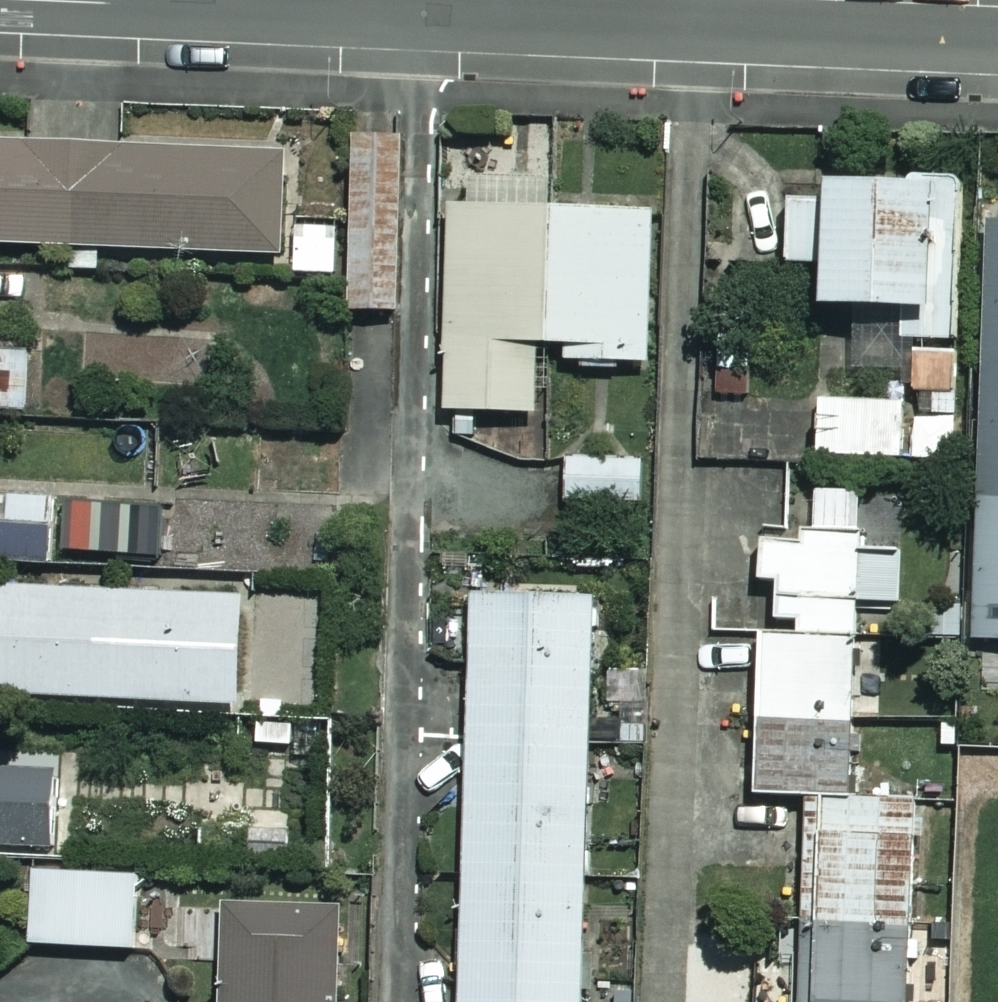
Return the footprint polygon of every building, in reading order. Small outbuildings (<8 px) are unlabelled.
[(410,140),(354,138),(347,313),(403,315),(410,140)] [(0,148),(0,248),(276,260),(280,160),(0,148)] [(960,343),(962,187),(786,185),(785,267),(819,267),(819,313),(923,314),(923,342),(960,343)] [(651,214),(447,210),(443,416),(535,417),(536,349),(564,350),(564,366),(649,367),(651,214)] [(986,226),(974,643),(997,644),(997,227),(986,226)] [(336,232),(295,230),(293,276),(334,278),(336,232)] [(0,353),(0,412),(26,412),(27,354),(0,353)] [(590,376),(550,375),(549,441),(589,442),(590,376)] [(901,405),(817,402),(815,458),(898,462),(901,405)] [(641,461),(566,461),(566,503),(641,503),(641,461)] [(774,590),(773,625),(796,626),(796,639),(857,641),(858,604),(899,606),(901,552),(858,550),(860,495),(815,494),(813,541),(762,540),(760,589),(774,590)] [(42,571),(42,559),(152,566),(155,516),(0,506),(0,568),(42,571)] [(0,591),(0,697),(235,707),(240,601),(0,591)] [(472,594),(458,1001),(579,1001),(593,598),(472,594)] [(796,639),(758,637),(753,802),(851,806),(857,641),(796,639)] [(46,861),(50,774),(0,772),(0,859),(46,861)] [(805,805),(798,1001),(909,1001),(911,929),(920,929),(924,809),(805,805)] [(138,876),(31,875),(30,949),(137,950),(138,876)] [(220,908),(219,1001),(333,1001),(334,909),(220,908)]
